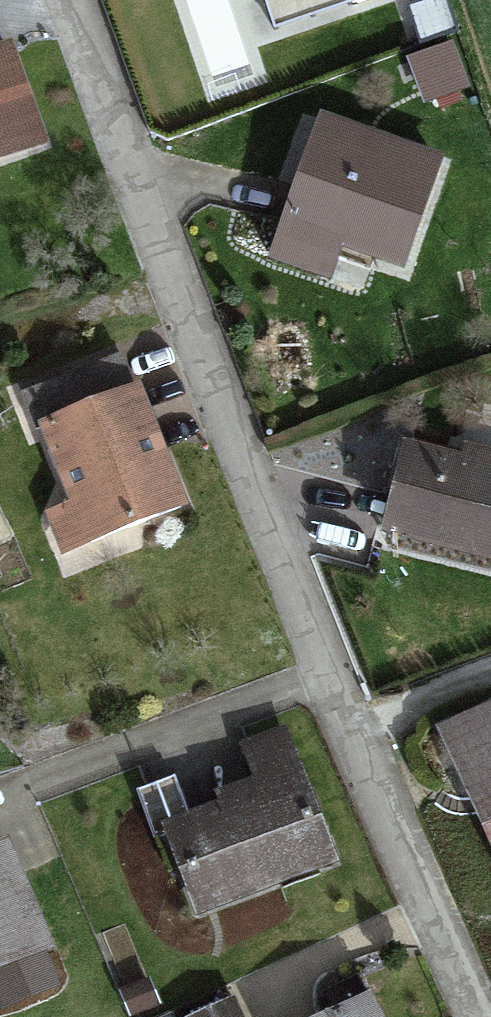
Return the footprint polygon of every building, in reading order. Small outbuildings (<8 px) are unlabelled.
[(275,26),(355,0),(266,0),(275,26)] [(452,41),(408,57),(424,101),(468,85),(452,41)] [(0,54),(0,153),(41,140),(13,50),(0,54)] [(326,240),(402,262),(430,164),(382,150),(378,165),(308,145),(278,251),(320,263),(326,240)] [(184,503),(143,397),(54,431),(83,507),(55,518),(66,548),(184,503)] [(384,537),(490,563),(490,479),(403,458),(384,537)] [(439,737),(490,846),(490,713),(439,737)] [(163,842),(194,920),(333,865),(286,746),(248,761),(260,791),(220,807),(225,818),(163,842)] [(29,962),(0,881),(0,972),(29,962)] [(204,1016),(233,1016),(228,1006),(204,1016)] [(341,1016),(364,1016),(359,1008),(341,1016)]
